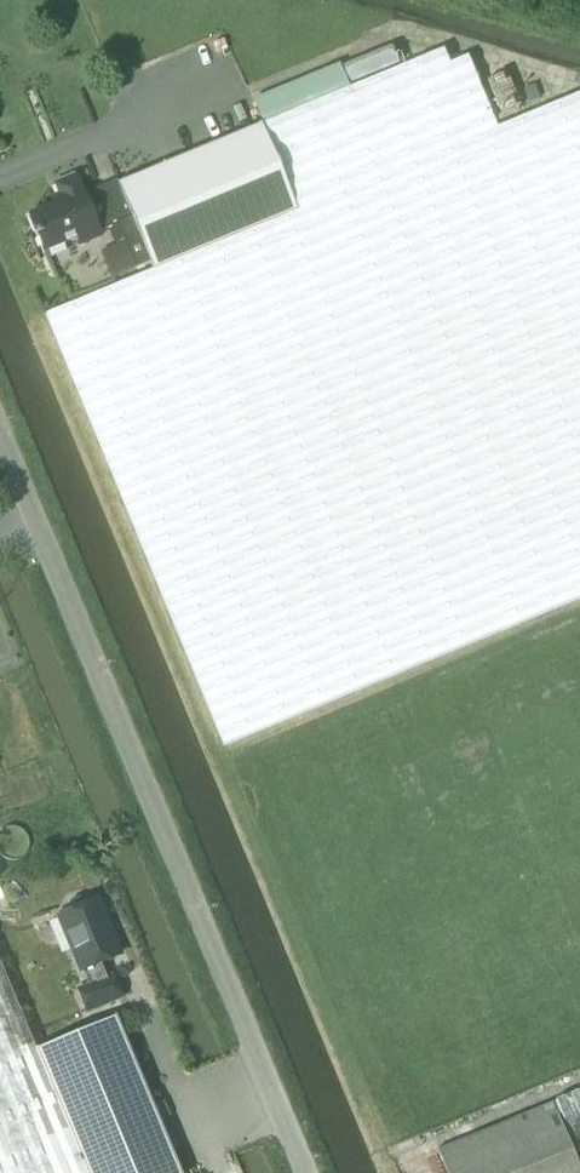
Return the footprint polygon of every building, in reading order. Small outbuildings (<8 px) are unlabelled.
[(45,313),(223,744),(579,597),(579,91),(495,127),(478,84),(466,56),(448,63),(442,48),(261,123),(117,182),(149,262),(152,269),(45,313)] [(501,113),(520,105),(506,72),(487,80),(501,113)] [(524,74),(515,78),(518,86),(528,82),(524,74)] [(533,84),(523,88),(528,102),(539,97),(533,84)] [(51,206),(28,215),(43,251),(76,237),(79,243),(101,234),(100,231),(107,228),(113,245),(101,250),(112,278),(149,262),(117,182),(116,179),(83,192),(81,186),(79,186),(74,173),(54,181),(59,194),(48,199),(51,206)] [(114,956),(101,925),(105,923),(95,898),(84,903),(82,898),(77,896),(68,900),(66,905),(68,909),(57,914),(80,970),(81,969),(87,986),(77,990),(85,1009),(119,995),(111,976),(106,978),(99,962),(114,956)] [(115,1015),(34,1050),(0,966),(0,1172),(180,1172),(115,1015)] [(436,1150),(446,1172),(579,1172),(579,1089),(554,1099),(555,1101),(436,1150)]
